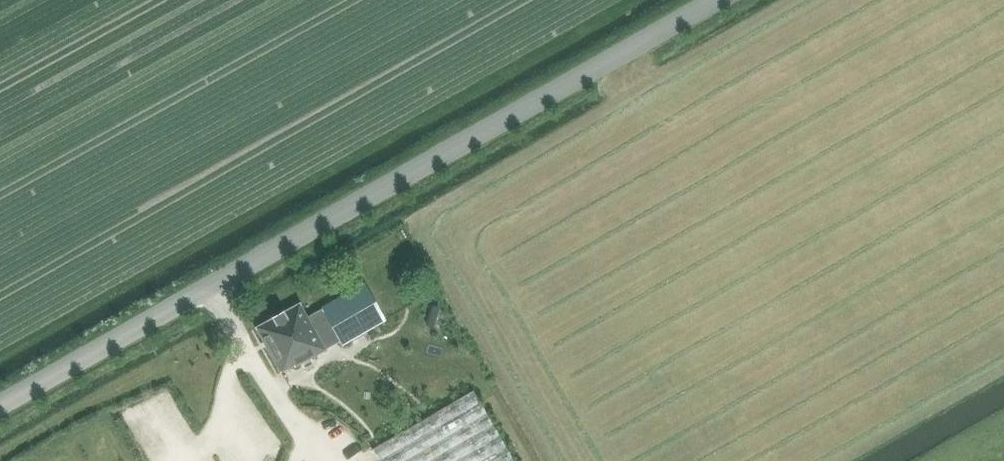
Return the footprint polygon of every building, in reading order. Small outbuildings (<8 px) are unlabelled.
[(388,299),(396,297),(389,276),(381,279),(388,299)] [(341,346),(385,322),(364,284),(316,310),(318,312),(307,318),(300,304),(253,330),(279,377),(340,344),(341,346)] [(423,332),(431,349),(449,341),(441,323),(423,332)] [(629,389),(628,379),(613,379),(613,390),(629,389)] [(378,460),(513,460),(472,391),(372,449),(378,460)]
